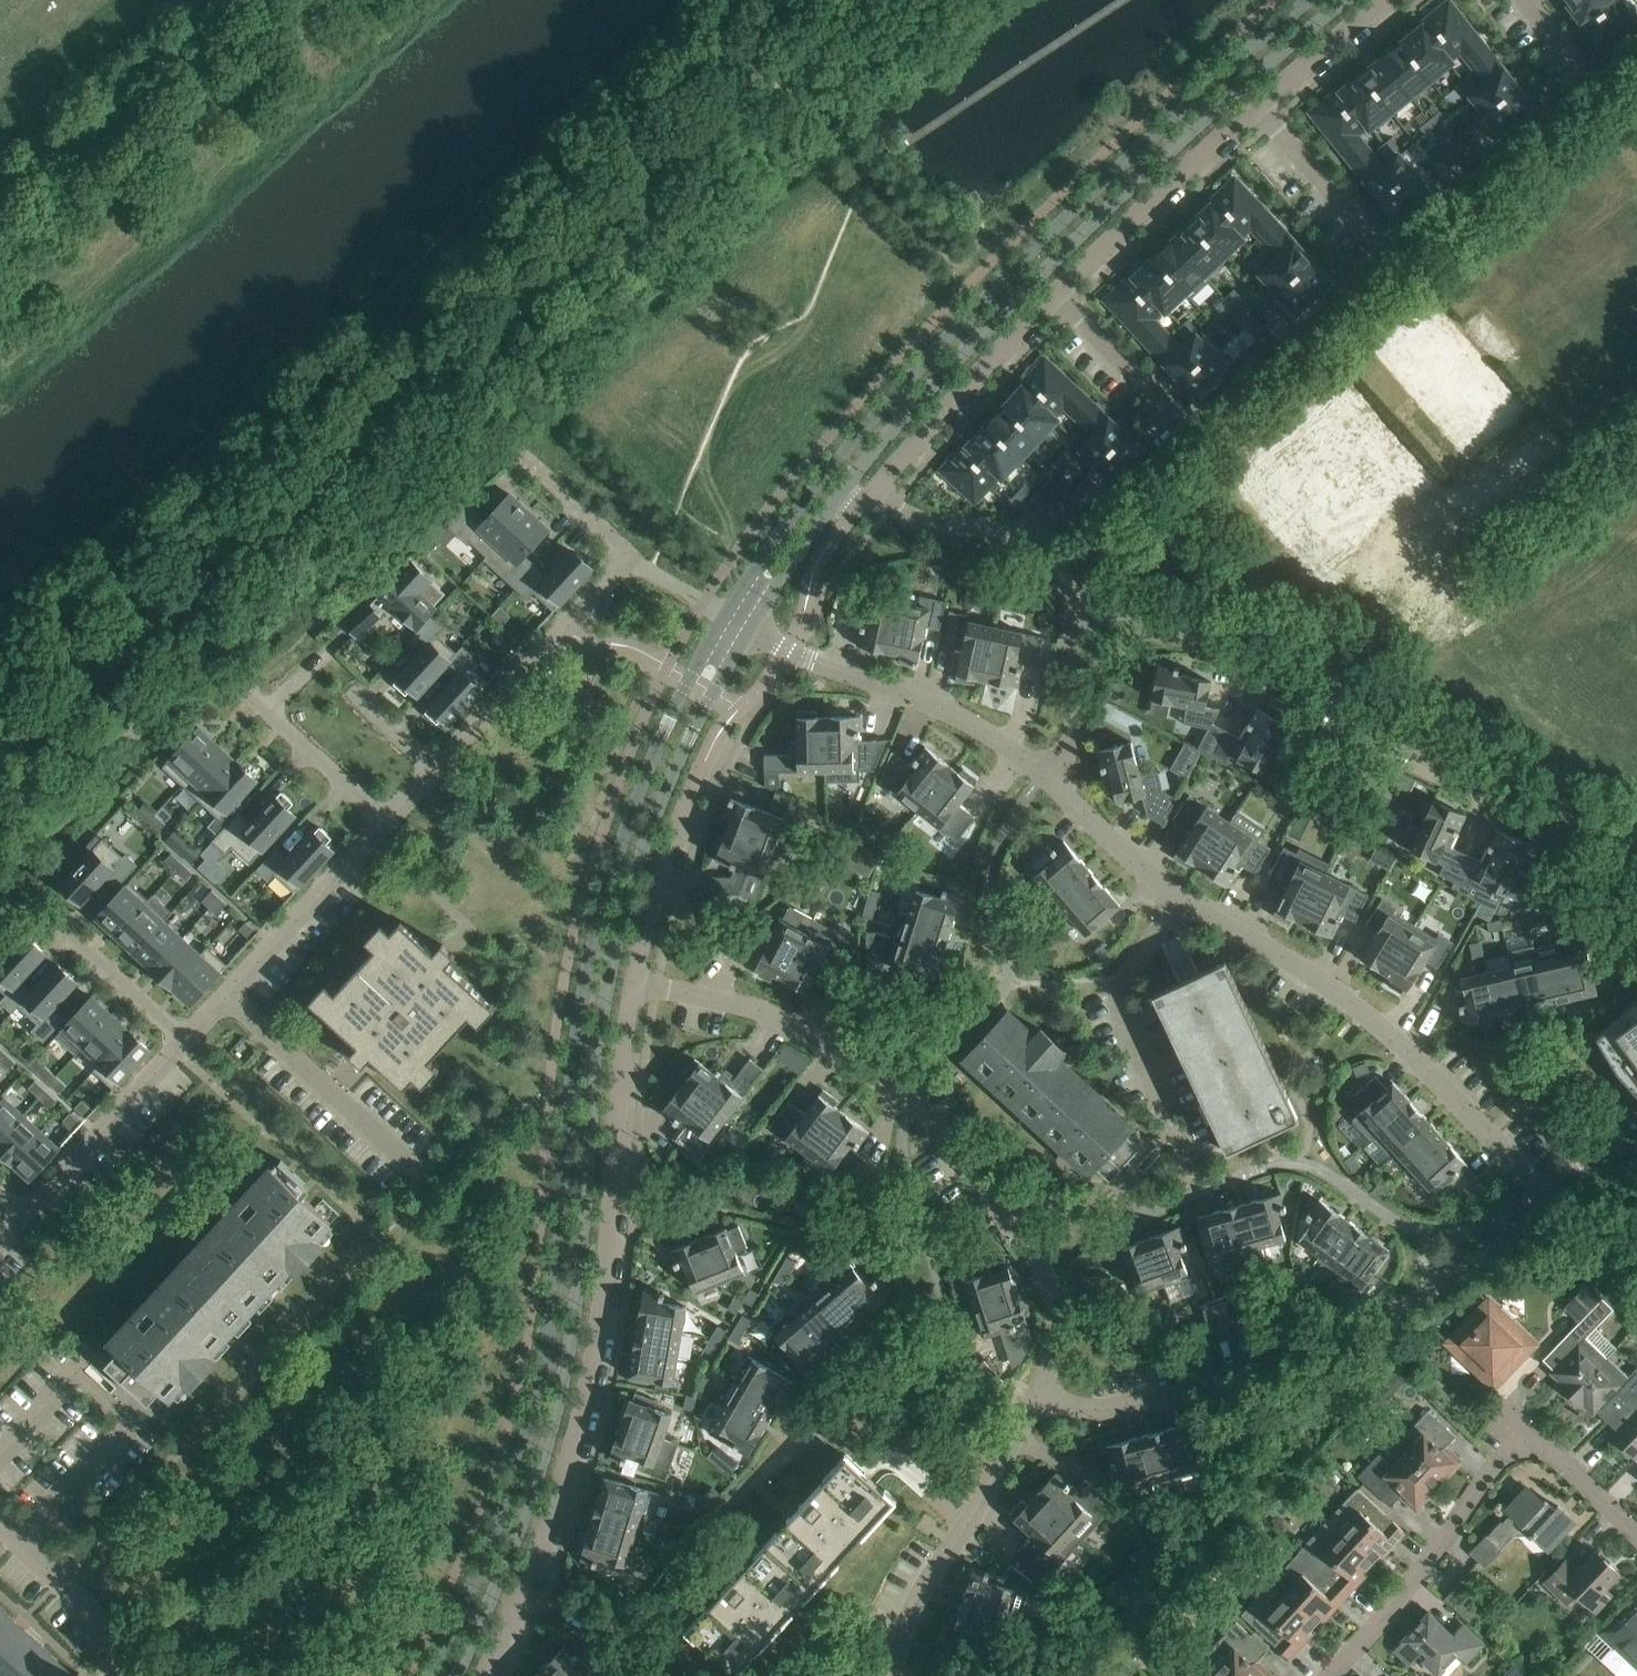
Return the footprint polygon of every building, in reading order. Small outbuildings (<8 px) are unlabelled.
[(1566,0),(1572,8),(1570,9),(1578,20),(1605,0),(1567,0),(1566,0)] [(1578,20),(1600,50),(1636,23),(1619,0),(1605,0),(1578,20)] [(1449,3),(1420,26),(1449,63),(1450,62),(1448,60),(1461,49),(1485,80),(1500,67),(1449,3)] [(1402,43),(1402,44),(1433,83),(1434,82),(1430,78),(1449,63),(1420,26),(1408,36),(1409,38),(1403,43),(1402,43)] [(1402,44),(1382,59),(1413,99),(1433,83),(1402,44)] [(1381,61),(1362,76),(1393,115),(1413,99),(1382,59),(1381,60),(1381,61)] [(1504,71),(1473,96),(1486,113),(1477,120),(1478,121),(1518,89),(1504,71)] [(1470,75),(1463,80),(1472,91),(1479,85),(1470,75)] [(1353,80),(1341,89),(1374,130),(1393,115),(1362,76),(1355,82),(1353,80)] [(1463,80),(1456,86),(1465,96),(1472,91),(1463,80)] [(1341,89),(1312,113),(1364,177),(1379,165),(1355,134),(1367,124),(1373,131),(1374,130),(1341,89)] [(1518,89),(1478,121),(1492,138),(1532,106),(1518,89)] [(1440,111),(1430,119),(1435,126),(1445,118),(1440,111)] [(1430,119),(1419,128),(1425,135),(1435,126),(1430,119)] [(1448,128),(1441,133),(1449,144),(1456,138),(1448,128)] [(1441,133),(1434,139),(1442,149),(1449,144),(1441,133)] [(1391,138),(1384,143),(1393,154),(1400,148),(1391,138)] [(1456,138),(1449,144),(1458,154),(1464,149),(1456,138)] [(1384,143),(1377,149),(1386,159),(1393,154),(1384,143)] [(1449,144),(1442,149),(1451,160),(1458,154),(1449,144)] [(1406,149),(1367,181),(1381,198),(1420,167),(1406,149)] [(1420,167),(1381,198),(1395,216),(1413,201),(1423,213),(1443,195),(1420,167)] [(1235,180),(1208,206),(1240,240),(1241,239),(1238,237),(1250,225),(1277,254),(1291,240),(1235,180)] [(1198,218),(1191,225),(1225,261),(1226,260),(1222,256),(1240,240),(1208,206),(1196,216),(1198,218)] [(1173,241),(1172,242),(1209,281),(1210,280),(1208,278),(1225,261),(1191,225),(1173,241)] [(1172,242),(1154,259),(1191,298),(1209,281),(1172,242)] [(1295,244),(1258,278),(1275,296),(1271,299),(1272,300),(1312,263),(1295,244)] [(1261,250),(1255,256),(1264,266),(1271,260),(1261,250)] [(1255,256),(1248,262),(1258,272),(1264,266),(1255,256)] [(1145,264),(1134,275),(1166,309),(1184,293),(1190,299),(1191,298),(1154,259),(1153,260),(1147,266),(1145,264)] [(1312,263),(1272,300),(1297,327),(1327,302),(1317,292),(1329,281),(1312,263)] [(1134,275),(1107,300),(1163,360),(1178,347),(1151,319),(1163,307),(1165,310),(1166,309),(1134,275)] [(1234,289),(1225,298),(1231,304),(1241,295),(1234,289)] [(1225,298),(1215,307),(1221,313),(1231,304),(1225,298)] [(1245,307),(1239,313),(1248,323),(1255,317),(1245,307)] [(1239,313),(1232,319),(1242,329),(1248,323),(1239,313)] [(1255,317),(1248,323),(1257,332),(1264,326),(1255,317)] [(1188,319),(1181,325),(1190,335),(1197,329),(1188,319)] [(1181,325),(1175,331),(1184,341),(1190,335),(1181,325)] [(1204,330),(1167,364),(1182,381),(1219,346),(1204,330)] [(1235,362),(1230,367),(1240,377),(1271,348),(1261,338),(1235,362)] [(1219,346),(1182,381),(1198,397),(1235,362),(1219,346)] [(1045,360),(1020,387),(1052,417),(1064,405),(1092,431),(1105,417),(1045,360)] [(1011,401),(1005,407),(1042,441),(1059,423),(1052,417),(1020,387),(1009,399),(1011,401)] [(1005,407),(987,426),(1024,460),(1042,441),(1005,407)] [(1109,420),(1078,453),(1094,468),(1090,472),(1091,473),(1126,436),(1109,420)] [(979,432),(969,442),(1004,474),(1019,458),(1023,461),(1024,460),(987,426),(986,427),(980,434),(979,432)] [(1076,428),(1070,435),(1080,444),(1086,438),(1076,428)] [(1126,436),(1091,473),(1108,488),(1142,451),(1126,436)] [(969,442),(943,470),(975,500),(999,474),(1002,476),(1004,474),(969,442)] [(1067,448),(1058,458),(1064,464),(1074,454),(1067,448)] [(1058,458),(1049,467),(1055,474),(1064,464),(1058,458)] [(1052,477),(1045,484),(1055,493),(1062,485),(1052,477)] [(1028,480),(1019,490),(1025,496),(1034,487),(1028,480)] [(1019,490),(1010,500),(1016,506),(1025,496),(1019,490)] [(471,541),(487,556),(488,557),(530,512),(510,494),(486,520),(468,503),(446,524),(468,544),(471,541)] [(1076,498),(1069,506),(1078,514),(1085,507),(1076,498)] [(549,530),(530,512),(488,557),(487,556),(484,559),(516,588),(536,566),(525,556),(549,530)] [(1427,528),(1376,566),(1406,605),(1448,573),(1427,546),(1436,540),(1427,528)] [(534,592),(554,611),(592,569),(572,551),(548,577),(536,566),(516,588),(528,599),(534,592)] [(369,605),(346,624),(357,636),(380,617),(379,616),(391,603),(416,627),(435,607),(434,606),(447,592),(426,573),(414,562),(401,575),(398,573),(397,573),(379,593),(380,594),(370,605),(369,605)] [(917,666),(926,627),(940,630),(946,601),(920,595),(918,606),(903,602),(892,653),(900,655),(899,662),(917,666)] [(862,625),(858,645),(892,653),(903,602),(876,597),(869,626),(862,625)] [(834,607),(831,620),(840,622),(843,609),(834,607)] [(984,680),(996,627),(965,620),(966,615),(949,611),(942,646),(962,650),(956,681),(974,685),(976,679),(984,680)] [(419,695),(443,668),(457,653),(437,635),(443,628),(432,617),(411,639),(423,650),(399,676),(400,677),(394,683),(406,695),(412,688),(419,695)] [(1037,667),(1043,637),(996,627),(984,680),(1017,687),(1022,663),(1037,667)] [(457,653),(443,668),(454,679),(430,705),(431,706),(425,712),(437,724),(443,717),(450,723),(488,682),(468,664),(475,657),(463,646),(457,653)] [(1206,707),(1211,681),(1178,675),(1179,668),(1159,664),(1152,699),(1186,706),(1184,723),(1208,728),(1213,723),(1220,709),(1206,707)] [(1263,773),(1289,725),(1258,708),(1241,739),(1213,723),(1208,728),(1197,749),(1226,764),(1231,755),(1263,773)] [(779,772),(826,771),(825,717),(816,717),(816,710),(797,711),(798,742),(791,742),(791,754),(764,755),(765,772),(779,772)] [(875,770),(887,740),(860,740),(859,716),(825,717),(826,771),(829,771),(829,781),(865,781),(865,770),(875,770)] [(163,766),(183,784),(218,745),(199,727),(163,766)] [(1140,776),(1132,742),(1097,751),(1102,771),(1109,770),(1117,802),(1142,796),(1147,816),(1163,824),(1177,798),(1162,790),(1158,771),(1140,776)] [(183,784),(201,801),(237,762),(218,745),(183,784)] [(919,811),(953,768),(926,747),(911,766),(899,757),(892,751),(885,768),(888,770),(880,780),(919,811)] [(237,762),(201,801),(217,816),(209,825),(219,834),(239,813),(252,798),(246,792),(257,780),(237,762)] [(959,805),(978,780),(963,768),(959,773),(953,768),(919,811),(957,841),(976,817),(959,805)] [(779,772),(765,772),(765,786),(779,790),(779,772)] [(1405,775),(1399,787),(1410,792),(1416,780),(1405,775)] [(232,848),(250,864),(295,816),(288,809),(294,803),(282,791),(276,798),(274,797),(250,823),(239,813),(219,834),(212,841),(226,854),(232,848)] [(803,803),(776,791),(769,807),(797,818),(803,803)] [(1200,867),(1230,821),(1189,794),(1173,820),(1190,831),(1173,857),(1189,868),(1193,862),(1200,867)] [(773,851),(786,819),(731,798),(722,822),(729,825),(726,833),(773,851)] [(1454,847),(1470,813),(1436,798),(1422,828),(1412,823),(1403,844),(1413,848),(1413,849),(1445,864),(1441,874),(1457,881),(1469,853),(1454,847)] [(137,812),(148,822),(155,814),(144,804),(137,812)] [(155,814),(148,822),(159,831),(165,824),(155,814)] [(1254,873),(1271,848),(1230,821),(1200,867),(1229,886),(1242,866),(1254,873)] [(295,892),(333,851),(326,844),(332,838),(320,826),(314,833),(313,832),(289,858),(277,848),(256,870),(268,881),(275,874),(295,892)] [(1454,879),(1451,886),(1497,911),(1507,892),(1512,894),(1525,900),(1533,879),(1520,874),(1533,842),(1498,828),(1485,860),(1469,853),(1457,881),(1454,879)] [(712,877),(711,894),(741,894),(754,900),(762,878),(763,878),(773,851),(726,833),(716,860),(735,867),(731,877),(712,877)] [(106,876),(117,887),(138,865),(126,854),(123,857),(103,839),(61,884),(82,903),(106,876)] [(1056,857),(1035,875),(1053,895),(1086,866),(1064,840),(1051,851),(1056,857)] [(184,856),(192,863),(201,853),(193,846),(184,856)] [(1301,922),(1325,873),(1330,864),(1299,848),(1297,853),(1284,847),(1268,878),(1287,888),(1273,915),(1290,924),(1293,918),(1301,922)] [(182,863),(171,853),(165,861),(176,870),(182,863)] [(1390,854),(1384,866),(1390,869),(1396,857),(1390,854)] [(868,859),(861,873),(868,877),(875,864),(868,859)] [(182,863),(176,870),(186,880),(193,873),(182,863)] [(1103,885),(1086,866),(1053,895),(1069,914),(1103,885)] [(1356,921),(1369,895),(1325,873),(1301,922),(1332,937),(1343,915),(1356,921)] [(97,917),(116,935),(149,899),(129,882),(97,917)] [(1120,905),(1103,885),(1069,914),(1086,934),(1120,905)] [(876,905),(880,892),(870,889),(866,902),(876,905)] [(220,897),(212,890),(202,901),(210,908),(220,897)] [(951,928),(961,896),(943,890),(941,898),(916,890),(909,914),(951,928)] [(149,899),(116,935),(135,952),(164,920),(172,911),(154,894),(149,899)] [(217,915),(227,904),(220,897),(210,908),(217,915)] [(1385,973),(1415,924),(1392,910),(1394,906),(1382,899),(1367,923),(1379,931),(1362,959),(1385,973)] [(872,918),(876,905),(866,902),(863,916),(872,918)] [(1025,916),(1015,904),(1006,912),(1016,924),(1025,916)] [(1563,905),(1550,908),(1552,918),(1566,915),(1563,905)] [(782,978),(815,919),(790,906),(754,972),(771,981),(774,974),(782,978)] [(1533,906),(1522,908),(1524,917),(1525,920),(1536,918),(1533,906)] [(1522,908),(1510,911),(1512,920),(1524,917),(1522,908)] [(944,953),(951,928),(909,914),(899,911),(891,936),(944,953)] [(828,954),(841,961),(855,934),(840,926),(837,932),(815,919),(782,978),(813,996),(823,977),(816,974),(828,954)] [(183,937),(164,920),(135,952),(154,969),(183,937)] [(1503,929),(1501,920),(1487,924),(1489,932),(1503,929)] [(246,921),(239,929),(250,939),(257,931),(246,921)] [(375,949),(319,1010),(350,1038),(358,1046),(350,1054),(363,1066),(371,1058),(382,1067),(405,1088),(414,1078),(421,1084),(424,1086),(428,1081),(440,1069),(435,1065),(430,1061),(486,1000),(447,964),(455,956),(442,944),(435,953),(401,922),(391,932),(382,924),(366,941),(370,945),(375,949)] [(1438,968),(1453,943),(1441,935),(1439,939),(1415,924),(1385,973),(1392,978),(1388,984),(1405,994),(1426,960),(1438,968)] [(936,978),(944,953),(891,936),(877,932),(866,932),(866,956),(936,978)] [(1597,993),(1583,934),(1558,939),(1572,998),(1597,993)] [(25,935),(0,962),(0,989),(6,995),(0,1001),(12,1012),(18,1006),(32,990),(21,979),(45,953),(25,935)] [(1526,935),(1505,939),(1508,951),(1507,951),(1511,967),(1521,1010),(1547,1004),(1534,945),(1528,946),(1526,935)] [(183,937),(154,969),(172,986),(202,954),(201,953),(183,937)] [(1558,939),(1534,945),(1547,1004),(1572,998),(1558,939)] [(1482,955),(1479,941),(1469,944),(1473,957),(1482,955)] [(1035,962),(1042,950),(1034,944),(1026,956),(1035,962)] [(1102,945),(1094,951),(1103,961),(1111,956),(1102,945)] [(172,986),(192,1004),(228,965),(207,946),(201,953),(202,954),(172,986)] [(1225,961),(1153,995),(1227,1152),(1299,1119),(1225,961)] [(56,963),(32,990),(18,1006),(38,1023),(32,1030),(43,1041),(64,1019),(53,1008),(77,982),(56,963)] [(1520,1010),(1510,967),(1488,972),(1497,1016),(1520,1010)] [(1497,1016),(1488,972),(1461,978),(1467,1005),(1460,1007),(1463,1023),(1497,1016)] [(76,1054),(84,1046),(83,1046),(112,1014),(92,997),(56,1036),(76,1054)] [(1596,1037),(1617,1071),(1636,1094),(1636,1000),(1596,1037)] [(965,1059),(1089,1174),(1096,1166),(1110,1179),(1141,1146),(1126,1133),(1133,1125),(1058,1056),(1063,1050),(1042,1030),(1036,1036),(1009,1011),(965,1059)] [(101,1063),(130,1032),(112,1014),(83,1046),(84,1046),(101,1062),(101,1063)] [(150,1050),(130,1032),(101,1063),(101,1062),(93,1070),(114,1089),(150,1050)] [(802,1071),(810,1058),(788,1043),(779,1056),(802,1071)] [(5,1052),(0,1057),(0,1062),(9,1070),(16,1062),(5,1052)] [(689,1077),(683,1084),(726,1118),(764,1069),(750,1058),(733,1080),(724,1072),(719,1077),(695,1058),(683,1073),(689,1077)] [(1366,1062),(1353,1067),(1356,1076),(1370,1071),(1366,1062)] [(45,1066),(38,1073),(48,1083),(55,1075),(45,1066)] [(55,1075),(48,1083),(59,1093),(66,1085),(55,1075)] [(1366,1107),(1352,1119),(1371,1140),(1375,1136),(1412,1103),(1393,1082),(1387,1088),(1376,1076),(1355,1094),(1366,1107)] [(28,1088),(39,1097),(46,1090),(35,1080),(28,1088)] [(683,1084),(662,1111),(681,1126),(673,1138),(696,1156),(726,1118),(683,1084)] [(788,1101),(770,1125),(809,1154),(842,1111),(835,1106),(839,1100),(824,1089),(805,1114),(788,1101)] [(57,1100),(46,1090),(39,1097),(50,1107),(57,1100)] [(23,1114),(5,1097),(0,1102),(0,1139),(23,1114)] [(75,1107),(86,1117),(93,1110),(82,1100),(75,1107)] [(1392,1155),(1429,1121),(1412,1103),(1375,1136),(1392,1155)] [(842,1111),(809,1154),(848,1184),(866,1160),(855,1151),(869,1132),(842,1111)] [(63,1120),(74,1130),(81,1122),(70,1112),(63,1120)] [(41,1131),(23,1114),(0,1139),(0,1150),(12,1161),(41,1131)] [(1413,1170),(1445,1140),(1429,1121),(1392,1155),(1409,1173),(1413,1170)] [(12,1161),(31,1179),(59,1148),(41,1131),(12,1161)] [(1435,1195),(1468,1164),(1445,1140),(1413,1170),(1435,1195)] [(1361,1166),(1352,1154),(1344,1160),(1352,1172),(1361,1166)] [(209,1354),(293,1264),(299,1270),(322,1245),(315,1239),(331,1222),(271,1167),(111,1341),(119,1349),(107,1363),(149,1402),(163,1389),(171,1396),(187,1379),(193,1385),(216,1360),(209,1354)] [(1487,1186),(1478,1175),(1470,1182),(1480,1192),(1487,1186)] [(1378,1182),(1373,1191),(1384,1198),(1390,1190),(1378,1182)] [(728,1185),(722,1197),(738,1205),(745,1193),(728,1185)] [(1286,1239),(1278,1212),(1286,1210),(1282,1194),(1248,1203),(1262,1256),(1264,1256),(1261,1246),(1286,1239)] [(1348,1220),(1319,1199),(1307,1217),(1313,1221),(1299,1240),(1320,1255),(1317,1259),(1318,1260),(1348,1220)] [(1262,1256),(1248,1203),(1224,1210),(1239,1263),(1262,1256)] [(1239,1263),(1224,1210),(1199,1217),(1213,1270),(1219,1269),(1239,1263)] [(1367,1234),(1348,1220),(1318,1260),(1338,1275),(1367,1234)] [(745,1274),(736,1252),(748,1247),(739,1225),(727,1230),(726,1228),(702,1238),(721,1284),(745,1274)] [(1189,1277),(1179,1250),(1187,1247),(1179,1227),(1147,1239),(1164,1286),(1189,1277)] [(969,1249),(988,1234),(982,1230),(965,1243),(969,1249)] [(802,1252),(811,1235),(800,1234),(793,1247),(802,1252)] [(1338,1275),(1329,1288),(1332,1302),(1338,1300),(1346,1306),(1347,1306),(1346,1307),(1346,1308),(1366,1302),(1365,1301),(1364,1301),(1361,1289),(1389,1250),(1367,1234),(1338,1275)] [(721,1284),(702,1238),(670,1251),(676,1266),(684,1263),(696,1294),(721,1284)] [(1164,1286),(1147,1239),(1122,1248),(1123,1250),(1116,1253),(1122,1269),(1129,1266),(1140,1295),(1164,1286)] [(790,1273),(797,1261),(788,1256),(781,1268),(790,1273)] [(1017,1292),(1009,1267),(1007,1267),(1004,1260),(988,1265),(991,1272),(966,1280),(975,1305),(1017,1292)] [(850,1263),(830,1281),(863,1318),(889,1296),(875,1280),(869,1285),(850,1263)] [(783,1285),(790,1273),(781,1268),(774,1279),(783,1285)] [(1308,1282),(1305,1268),(1295,1271),(1297,1280),(1299,1284),(1308,1282)] [(1112,1294),(1112,1276),(1082,1276),(1082,1294),(1112,1294)] [(1301,1293),(1299,1284),(1297,1280),(1288,1282),(1292,1296),(1301,1293)] [(830,1281),(811,1297),(844,1335),(863,1318),(830,1281)] [(1312,1295),(1308,1282),(1299,1284),(1301,1293),(1302,1297),(1312,1295)] [(1579,1322),(1602,1298),(1588,1284),(1565,1308),(1579,1322)] [(752,1305),(759,1293),(750,1288),(743,1300),(752,1305)] [(682,1332),(686,1306),(663,1302),(665,1295),(644,1291),(638,1325),(682,1332)] [(1017,1292),(975,1305),(985,1338),(1001,1333),(1007,1351),(1016,1347),(1019,1366),(1020,1366),(1021,1365),(1022,1365),(1022,1364),(1023,1363),(1032,1343),(1033,1342),(1033,1341),(1032,1340),(1032,1339),(1027,1324),(1028,1324),(1017,1292)] [(807,1294),(788,1310),(825,1352),(844,1335),(811,1297),(807,1294)] [(1241,1321),(1231,1294),(1216,1299),(1226,1327),(1241,1321)] [(737,1314),(744,1302),(735,1296),(728,1309),(737,1314)] [(1614,1309),(1603,1298),(1602,1298),(1579,1322),(1543,1360),(1553,1370),(1551,1373),(1564,1386),(1562,1389),(1569,1396),(1607,1357),(1587,1338),(1614,1309)] [(1226,1327),(1216,1299),(1201,1305),(1211,1333),(1226,1327)] [(1447,1343),(1451,1346),(1488,1382),(1499,1382),(1535,1344),(1519,1329),(1489,1299),(1447,1343)] [(1264,1314),(1260,1301),(1250,1304),(1254,1317),(1264,1314)] [(788,1310),(769,1327),(805,1369),(825,1352),(788,1310)] [(745,1331),(752,1319),(743,1314),(736,1326),(745,1331)] [(678,1357),(682,1332),(638,1325),(634,1350),(678,1357)] [(720,1343),(727,1331),(718,1325),(711,1337),(720,1343)] [(738,1343),(745,1331),(736,1326),(729,1338),(738,1343)] [(713,1355),(720,1343),(711,1337),(704,1349),(713,1355)] [(672,1392),(678,1357),(634,1350),(629,1376),(630,1376),(629,1380),(649,1384),(650,1379),(656,1380),(655,1389),(672,1392)] [(748,1356),(735,1378),(778,1404),(792,1381),(748,1356)] [(1636,1390),(1636,1368),(1628,1377),(1607,1357),(1569,1396),(1577,1404),(1580,1401),(1594,1414),(1596,1411),(1606,1421),(1636,1390)] [(986,1362),(967,1377),(990,1392),(992,1391),(1003,1380),(997,1373),(986,1362)] [(1392,1372),(1380,1384),(1392,1395),(1404,1383),(1392,1372)] [(709,1392),(712,1378),(701,1376),(697,1389),(709,1392)] [(731,1376),(718,1397),(727,1403),(765,1425),(778,1404),(735,1378),(731,1376)] [(1636,1456),(1636,1390),(1606,1421),(1622,1436),(1616,1442),(1635,1459),(1636,1456)] [(664,1438),(672,1414),(655,1408),(658,1401),(635,1393),(632,1400),(630,1399),(621,1423),(664,1438)] [(694,1411),(697,1397),(687,1395),(684,1408),(694,1411)] [(727,1403),(709,1433),(748,1455),(765,1425),(727,1403)] [(1456,1436),(1439,1421),(1428,1410),(1407,1433),(1416,1441),(1404,1454),(1435,1482),(1440,1477),(1444,1481),(1459,1465),(1446,1453),(1449,1449),(1446,1446),(1456,1436)] [(669,1469),(679,1444),(664,1438),(621,1423),(610,1457),(625,1462),(622,1472),(634,1476),(641,1459),(669,1469)] [(1203,1471),(1190,1423),(1164,1430),(1178,1478),(1203,1471)] [(1178,1478),(1164,1430),(1140,1437),(1153,1485),(1178,1478)] [(1153,1485),(1140,1437),(1106,1446),(1112,1467),(1120,1465),(1127,1492),(1153,1485)] [(1358,1476),(1374,1491),(1390,1506),(1400,1496),(1403,1499),(1407,1495),(1420,1507),(1435,1491),(1431,1487),(1435,1482),(1404,1454),(1393,1466),(1379,1453),(1358,1476)] [(815,1587),(894,1500),(847,1457),(767,1543),(815,1587)] [(1315,1462),(1308,1469),(1319,1479),(1326,1472),(1315,1462)] [(1114,1506),(1084,1478),(1074,1489),(1057,1473),(1034,1498),(1081,1541),(1114,1506)] [(650,1519),(658,1493),(605,1477),(597,1504),(647,1518),(650,1519)] [(711,1504),(720,1494),(712,1487),(703,1497),(711,1504)] [(1544,1502),(1528,1487),(1516,1499),(1521,1503),(1503,1522),(1501,1521),(1472,1552),(1486,1565),(1523,1525),(1548,1549),(1575,1521),(1558,1505),(1555,1509),(1546,1500),(1544,1502)] [(1214,1498),(1203,1488),(1196,1496),(1207,1506),(1214,1498)] [(1357,1488),(1328,1520),(1340,1531),(1372,1561),(1378,1554),(1382,1558),(1396,1543),(1376,1524),(1385,1514),(1369,1499),(1357,1488)] [(1207,1506),(1196,1496),(1190,1502),(1201,1512),(1207,1506)] [(701,1514),(711,1504),(703,1497),(694,1507),(701,1514)] [(1081,1541),(1034,1498),(1027,1504),(1023,1500),(1010,1514),(1033,1535),(1018,1550),(1048,1578),(1081,1541)] [(639,1542),(647,1518),(597,1504),(590,1528),(638,1542),(639,1542)] [(1328,1520),(1299,1551),(1327,1577),(1337,1566),(1357,1585),(1371,1571),(1367,1567),(1372,1561),(1340,1531),(1328,1520)] [(631,1566),(638,1542),(590,1528),(581,1560),(597,1564),(599,1557),(631,1566)] [(1175,1539),(1165,1530),(1158,1537),(1168,1546),(1175,1539)] [(672,1554),(680,1542),(671,1537),(664,1548),(672,1554)] [(736,1673),(815,1587),(767,1543),(688,1630),(736,1673)] [(665,1565),(672,1554),(664,1548),(657,1560),(665,1565)] [(1597,1613),(1598,1611),(1613,1595),(1606,1588),(1620,1574),(1595,1550),(1578,1569),(1567,1558),(1544,1582),(1566,1603),(1576,1593),(1597,1613)] [(1299,1551),(1282,1570),(1293,1581),(1282,1594),(1315,1623),(1321,1617),(1324,1620),(1338,1606),(1318,1587),(1327,1577),(1299,1551)] [(1021,1619),(1033,1581),(1011,1564),(1002,1576),(973,1568),(963,1601),(1006,1615),(1021,1619)] [(1455,1585),(1445,1598),(1476,1623),(1487,1610),(1455,1585)] [(1625,1603),(1597,1632),(1614,1648),(1605,1656),(1606,1662),(1613,1668),(1618,1668),(1627,1660),(1636,1670),(1636,1590),(1625,1603)] [(1309,1629),(1315,1623),(1282,1594),(1272,1605),(1260,1594),(1241,1615),(1289,1658),(1313,1633),(1309,1629)] [(955,1637),(950,1652),(991,1665),(995,1649),(1006,1615),(963,1601),(956,1626),(958,1627),(955,1637)] [(0,1606),(0,1675),(75,1675),(0,1606)] [(1484,1644),(1479,1640),(1463,1625),(1453,1636),(1429,1613),(1395,1649),(1411,1664),(1419,1656),(1439,1675),(1458,1655),(1466,1663),(1484,1644)] [(1206,1659),(1215,1668),(1224,1675),(1266,1675),(1257,1667),(1260,1663),(1257,1660),(1267,1650),(1251,1635),(1239,1624),(1218,1647),(1206,1659)] [(565,1645),(542,1670),(549,1675),(598,1675),(565,1645)] [(612,1665),(602,1655),(595,1663),(606,1672),(612,1665)] [(1513,1665),(1503,1675),(1525,1675),(1513,1665)] [(1215,1668),(1207,1675),(1224,1675),(1215,1668)]
